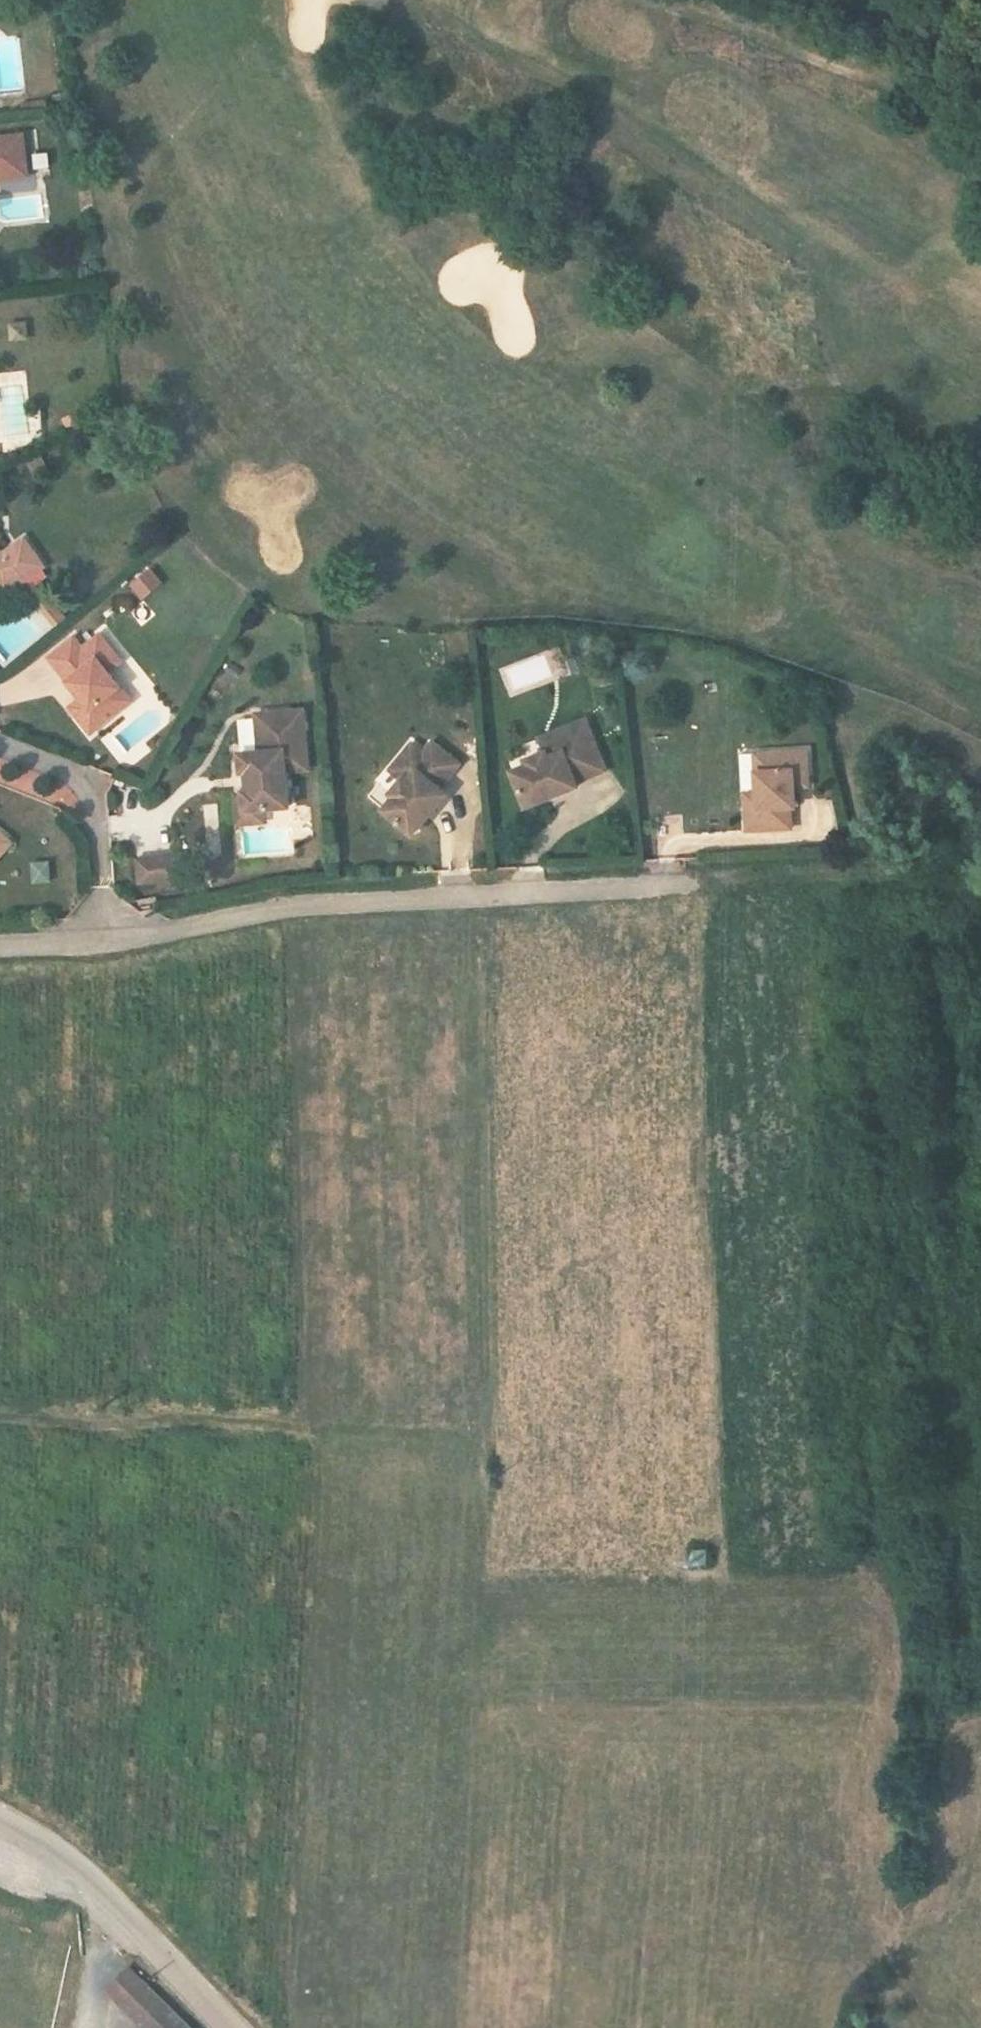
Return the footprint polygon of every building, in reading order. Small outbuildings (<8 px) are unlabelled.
[(35,591),(16,563),(0,574),(0,610),(35,591)] [(147,564),(128,587),(144,601),(163,577),(147,564)] [(122,724),(98,694),(89,683),(102,673),(91,658),(74,672),(65,662),(40,682),(72,723),(60,732),(81,757),(122,724)] [(89,683),(98,694),(111,684),(102,673),(89,683)] [(546,758),(532,765),(510,775),(512,780),(497,787),(514,821),(565,798),(564,794),(593,780),(570,732),(541,746),(546,758)] [(238,813),(235,813),(237,832),(255,831),(282,828),(278,794),(299,792),(294,733),(248,737),(251,774),(231,776),(232,794),(236,794),(238,813)] [(526,753),(532,765),(546,758),(541,746),(526,753)] [(783,793),(779,758),(730,761),(733,800),(718,802),(720,838),(766,835),(765,815),(771,815),(769,794),(783,793)] [(400,788),(391,801),(380,816),(384,819),(375,831),(405,853),(435,812),(429,807),(448,781),(421,760),(412,773),(400,763),(390,779),(400,788)] [(380,792),(391,801),(400,788),(390,779),(380,792)] [(237,832),(235,813),(228,814),(230,847),(257,844),(255,831),(237,832)] [(157,877),(160,903),(174,901),(172,876),(157,877)] [(160,903),(157,877),(129,880),(132,906),(160,903)] [(116,1984),(121,1990),(131,1979),(125,1974),(116,1984)] [(121,1996),(154,2027),(186,2027),(136,1981),(121,1996)] [(121,1996),(114,2004),(139,2027),(154,2027),(121,1996)]
